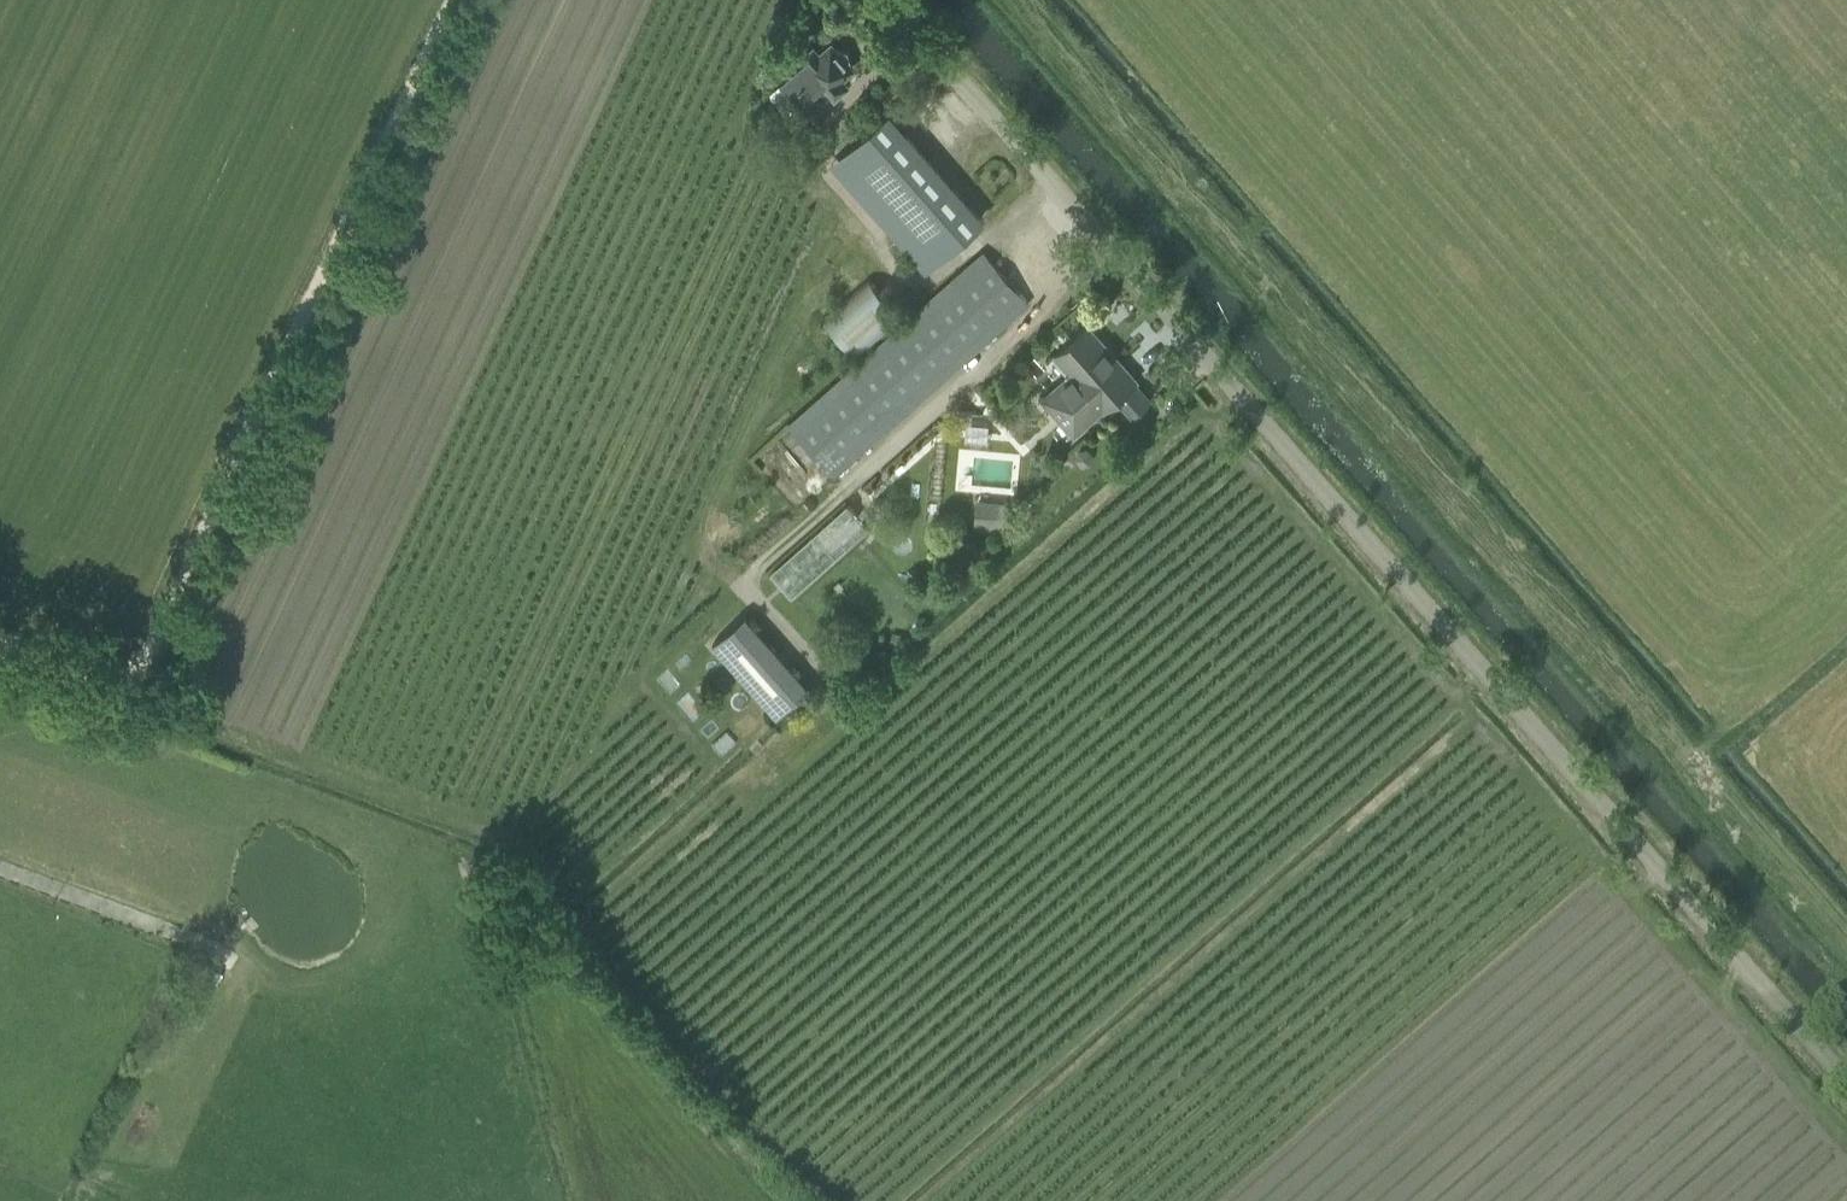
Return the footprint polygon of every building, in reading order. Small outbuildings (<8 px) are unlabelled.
[(834,49),(831,45),(819,56),(813,49),(779,78),(782,81),(771,90),(771,96),(786,111),(789,112),(800,102),(801,103),(821,85),(831,96),(845,85),(839,78),(851,68),(848,64),(844,53),(834,49)] [(844,155),(833,165),(861,195),(858,198),(895,240),(912,225),(926,241),(959,210),(942,192),(880,123),(844,155)] [(996,247),(1032,214),(968,142),(932,174),(996,247)] [(789,425),(834,475),(1028,304),(983,253),(789,425)] [(870,281),(825,320),(857,357),(902,318),(870,281)] [(1109,367),(1118,359),(1088,325),(1054,355),(1070,373),(1042,399),(1074,435),(1102,409),(1103,410),(1116,399),(1133,417),(1151,401),(1135,383),(1137,380),(1134,381),(1121,367),(1115,373),(1109,367)] [(1008,502),(976,499),(973,526),(1005,529),(1008,502)] [(850,501),(772,572),(795,597),(873,526),(850,501)] [(810,687),(746,616),(712,646),(776,718),(810,687)]
